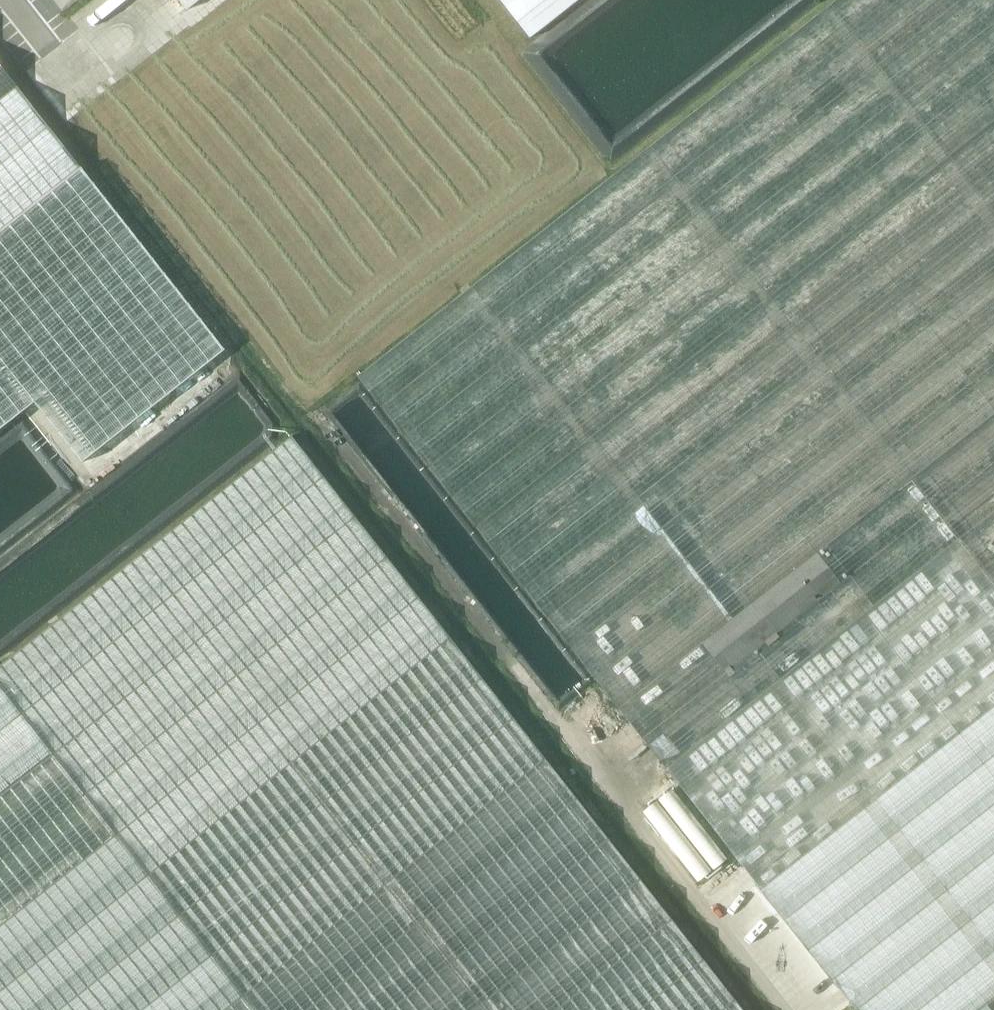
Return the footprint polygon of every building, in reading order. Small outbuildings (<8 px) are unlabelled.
[(857,1009),(980,1009),(993,999),(993,0),(836,0),(620,170),(358,376),(857,1009)] [(532,37),(579,0),(503,0),(532,37)] [(81,167),(0,64),(0,427),(35,399),(83,459),(224,348),(81,167)] [(513,717),(292,436),(0,665),(0,1009),(744,1009),(513,717)] [(980,1009),(993,1009),(993,999),(980,1009)]
